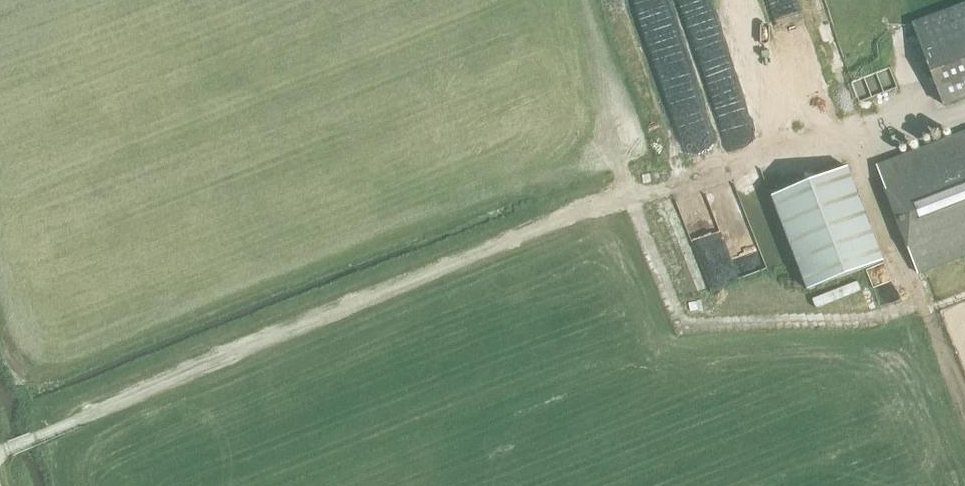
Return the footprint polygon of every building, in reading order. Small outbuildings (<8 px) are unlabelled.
[(912,24),(943,106),(964,98),(964,3),(912,24)] [(680,111),(708,101),(688,44),(660,55),(680,111)] [(876,164),(918,275),(964,257),(964,130),(876,164)] [(808,290),(884,261),(847,167),(772,196),(808,290)]
